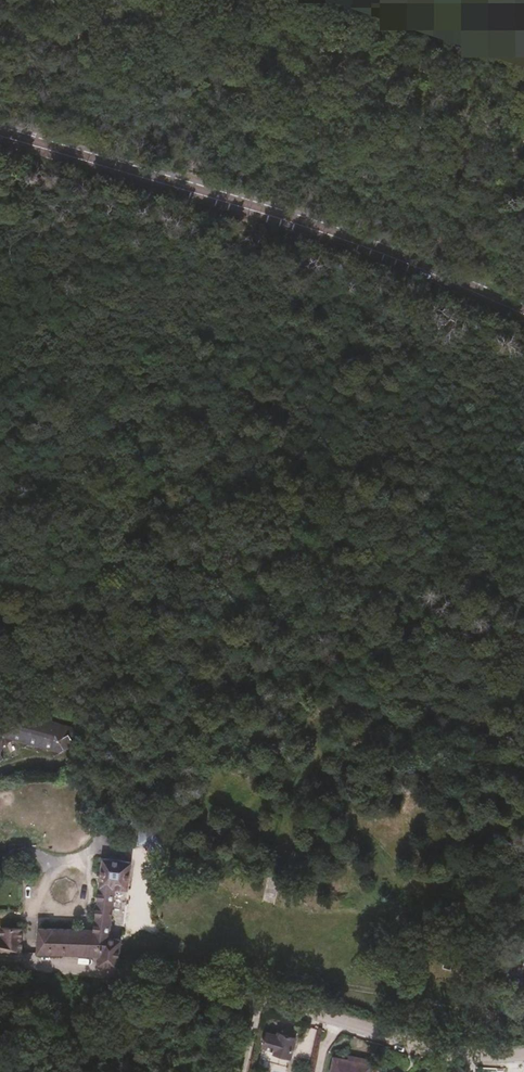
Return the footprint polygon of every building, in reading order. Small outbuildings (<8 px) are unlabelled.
[(16,741),(21,750),(31,744),(37,754),(47,748),(53,759),(68,749),(70,742),(66,741),(68,732),(65,731),(66,729),(58,727),(57,729),(50,727),(50,724),(41,722),(41,725),(32,723),(33,720),(24,718),(23,720),(16,718),(15,722),(0,731),(0,750),(16,741)] [(137,826),(135,846),(172,851),(174,830),(137,826)] [(98,967),(117,968),(119,942),(106,940),(113,891),(126,892),(129,865),(101,862),(93,932),(37,931),(36,955),(98,957),(98,967)] [(6,955),(21,955),(22,929),(2,927),(1,939),(0,939),(0,954),(6,955)] [(270,1054),(288,1059),(294,1040),(276,1034),(275,1037),(265,1034),(261,1047),(271,1051),(270,1054)] [(371,1068),(332,1061),(331,1071),(371,1071),(371,1068)]
